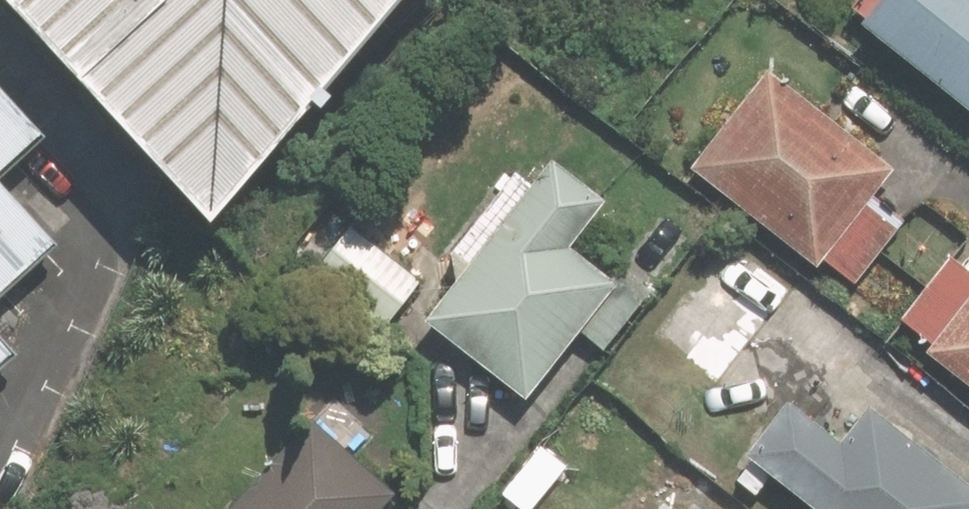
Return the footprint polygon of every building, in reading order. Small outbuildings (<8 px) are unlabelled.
[(166,204),(335,0),(0,0),(0,17),(166,204)] [(869,13),(968,97),(968,0),(881,0),(869,13)] [(871,198),(899,160),(771,64),(693,168),(821,264),(827,256),(863,283),(907,225),(871,198)] [(0,134),(0,225),(45,188),(0,134)] [(525,164),(460,247),(458,281),(432,314),(532,392),(584,326),(608,345),(650,293),(580,237),(616,193),(559,147),(538,174),(525,164)] [(424,277),(355,221),(319,265),(388,321),(424,277)] [(968,378),(968,264),(955,253),(906,313),(936,337),(929,346),(968,378)] [(828,508),(968,508),(968,473),(876,401),(851,433),(802,395),(740,476),(760,491),(777,469),(828,508)] [(318,414),(228,508),(385,508),(401,492),(318,414)] [(669,494),(656,508),(687,508),(669,494)]
